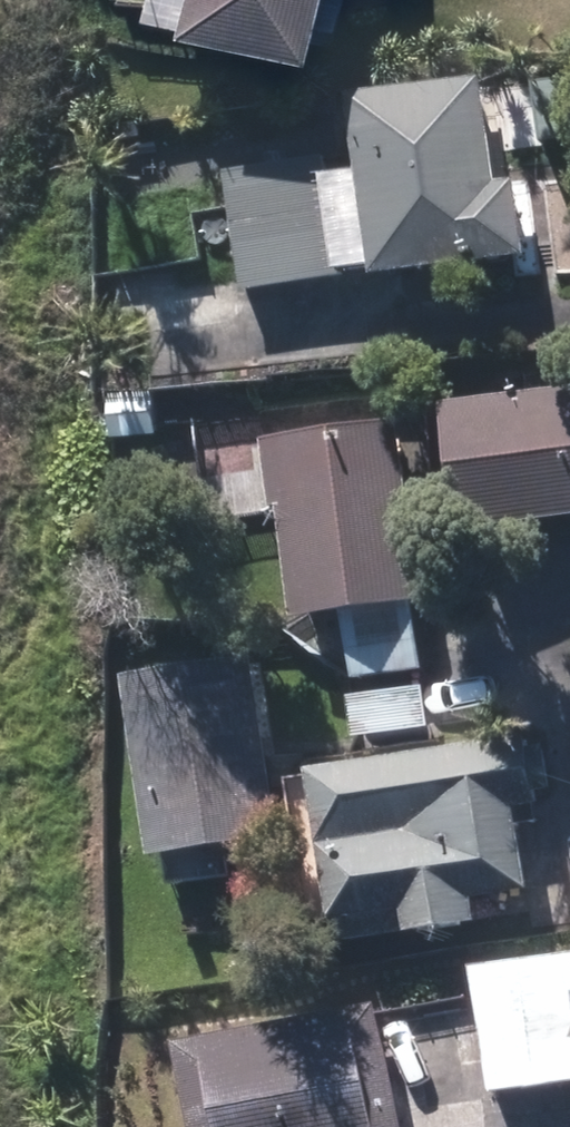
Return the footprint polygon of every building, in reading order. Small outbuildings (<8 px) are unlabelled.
[(311,41),(314,33),(335,39),(343,0),(149,0),(148,9),(311,41)] [(224,178),(239,292),(342,279),(340,271),(368,266),(369,276),(525,258),(514,180),(494,181),(481,81),(346,98),(357,172),(329,177),(328,165),(224,178)] [(455,533),(569,520),(569,390),(440,404),(455,533)] [(97,399),(99,443),(151,442),(150,398),(97,399)] [(342,615),(352,682),(424,671),(414,603),(422,602),(396,425),(262,444),(289,622),(342,615)] [(127,676),(147,856),(278,842),(258,662),(127,676)] [(350,701),(354,739),(429,731),(426,694),(350,701)] [(336,920),(340,943),(475,924),(471,901),(526,892),(514,809),(534,806),(525,737),(304,768),(325,922),(336,920)] [(473,965),(487,1094),(569,1084),(569,955),(473,965)] [(190,1126),(396,1126),(373,1005),(174,1041),(190,1126)]
